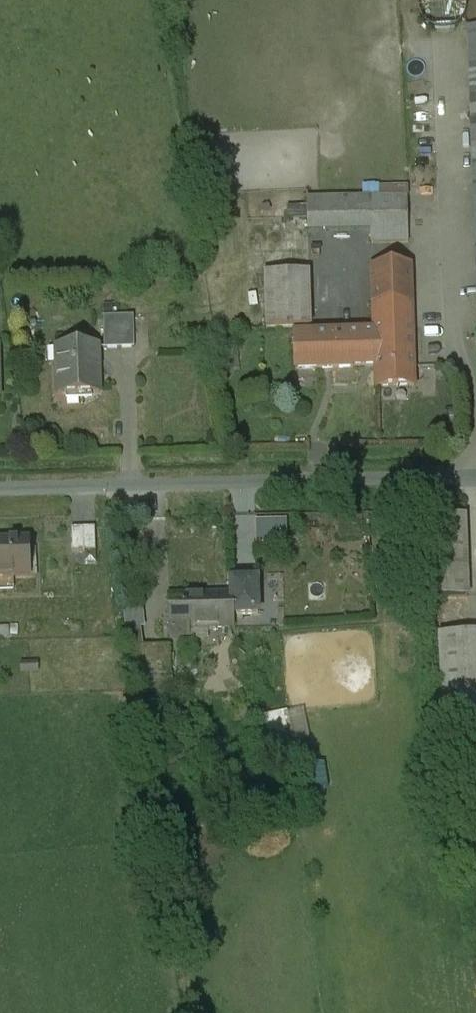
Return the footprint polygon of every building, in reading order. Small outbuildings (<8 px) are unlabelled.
[(461,22),(464,15),(465,8),(463,1),(463,0),(422,0),(421,3),(420,10),(421,17),(425,23),(430,28),(436,31),(443,32),(450,30),(456,27),(461,22)] [(407,200),(372,201),(371,229),(408,229),(407,200)] [(372,201),(308,202),(308,231),(371,229),(372,201)] [(408,229),(371,229),(372,244),(408,244),(408,229)] [(411,269),(375,270),(377,365),(377,387),(414,386),(411,269)] [(309,273),(267,274),(268,328),(311,327),(309,273)] [(134,317),(104,318),(105,350),(135,349),(134,317)] [(376,333),(297,335),(298,370),(353,369),(353,366),(377,365),(376,333)] [(99,347),(57,348),(59,397),(100,395),(99,347)] [(219,374),(219,364),(208,364),(208,375),(219,374)] [(465,516),(425,517),(427,599),(468,598),(465,516)] [(0,542),(0,578),(31,577),(30,541),(0,542)] [(260,579),(229,580),(231,620),(261,619),(260,579)] [(235,596),(170,597),(171,639),(191,638),(191,630),(236,629),(235,596)] [(440,635),(446,744),(475,743),(475,633),(440,635)] [(171,647),(140,648),(141,695),(172,694),(171,647)] [(39,663),(30,663),(21,663),(21,675),(30,674),(39,674),(39,663)]
